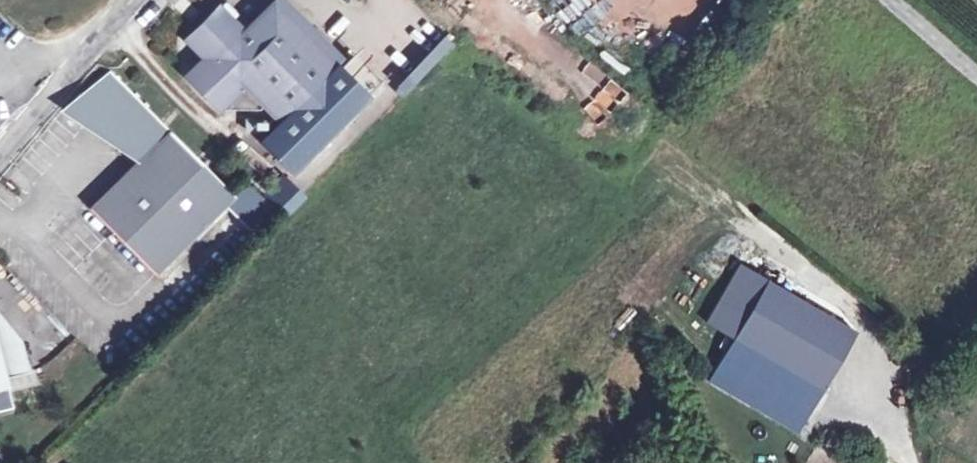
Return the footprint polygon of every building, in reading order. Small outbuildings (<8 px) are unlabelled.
[(279,120),(336,63),(273,0),(243,30),(222,10),(214,17),(210,13),(193,31),(196,35),(189,42),(203,57),(189,72),(196,80),(192,83),(210,102),(214,98),(225,109),(259,110),(263,106),(267,109),(279,120)] [(279,120),(267,109),(240,136),(261,156),(288,131),(295,136),(352,79),(336,63),(279,120)] [(155,275),(235,195),(101,68),(57,109),(130,166),(88,208),(155,275)] [(576,88),(586,102),(606,89),(596,74),(576,88)] [(262,194),(287,218),(306,198),(280,174),(262,194)] [(757,266),(723,324),(752,340),(839,391),(873,333),(757,266)] [(0,316),(0,357),(5,376),(29,370),(21,341),(0,316)] [(839,391),(752,340),(726,384),(813,435),(839,391)] [(0,357),(0,400),(10,397),(5,376),(0,357)]
